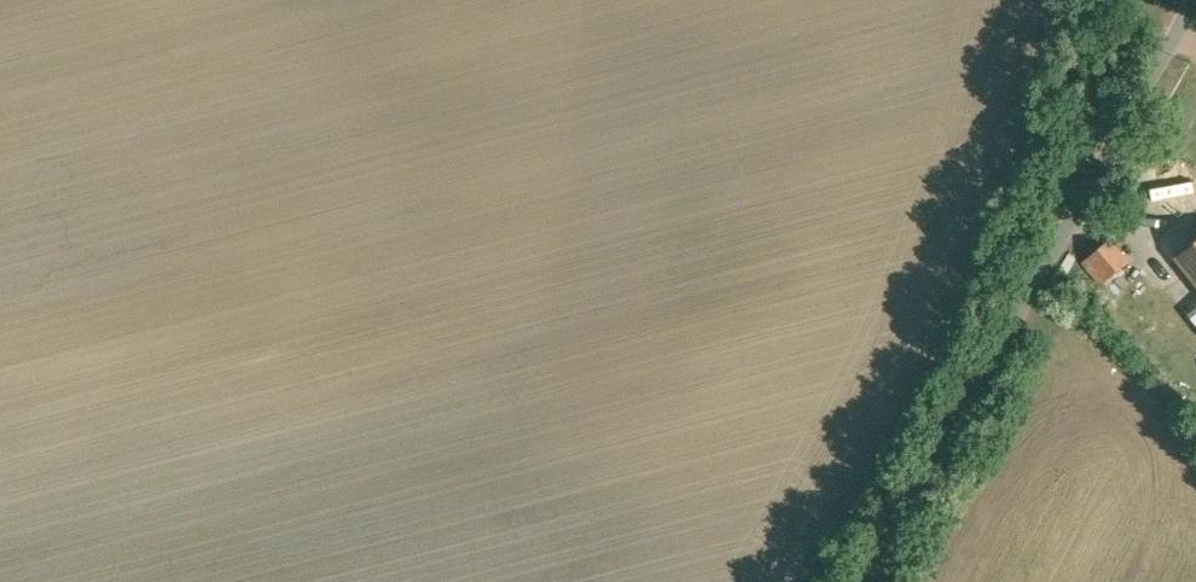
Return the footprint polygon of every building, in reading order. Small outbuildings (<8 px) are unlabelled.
[(1127,260),(1109,239),(1085,260),(1103,281),(1127,260)] [(1176,255),(1195,281),(1195,239),(1176,255)]
